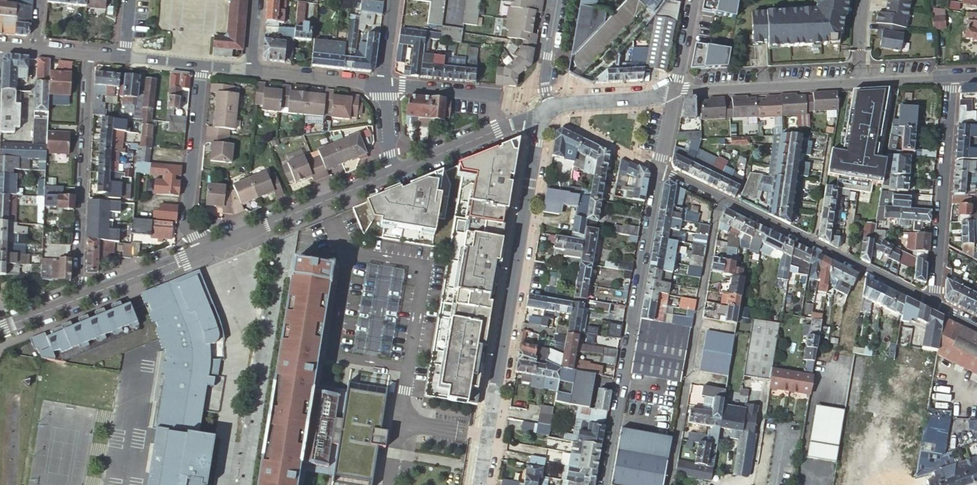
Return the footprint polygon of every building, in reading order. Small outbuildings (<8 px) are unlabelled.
[(16,19),(17,5),(18,5),(18,2),(19,0),(0,0),(0,17),(16,19)] [(32,0),(19,0),(18,2),(18,5),(17,5),(16,19),(14,36),(25,37),(29,33),(32,0)] [(85,7),(85,8),(104,9),(105,0),(86,0),(85,7)] [(246,0),(227,0),(229,3),(226,34),(222,38),(214,37),(212,56),(231,58),(231,49),(242,50),(246,0)] [(286,0),(266,0),(264,21),(283,23),(285,2),(288,3),(288,0),(286,0)] [(362,0),(351,0),(349,9),(361,11),(362,0)] [(366,0),(362,0),(361,11),(361,12),(373,14),(381,15),(383,3),(366,0)] [(430,2),(425,38),(436,40),(461,44),(463,29),(442,26),(445,0),(430,0),(430,2)] [(463,24),(477,26),(481,0),(466,0),(463,24)] [(543,6),(515,1),(513,0),(511,8),(510,8),(508,19),(534,24),(535,17),(533,16),(534,12),(541,14),(543,6)] [(582,71),(616,36),(618,38),(623,33),(626,30),(624,28),(633,18),(644,6),(637,0),(625,0),(612,13),(606,9),(594,6),(595,0),(579,0),(567,72),(569,73),(577,66),(582,71)] [(644,6),(633,18),(635,20),(645,9),(652,0),(637,0),(644,6)] [(645,9),(635,20),(645,28),(646,27),(648,25),(655,17),(656,15),(665,1),(666,0),(652,0),(645,9)] [(701,11),(734,18),(737,0),(703,0),(701,11)] [(750,14),(752,45),(767,44),(767,48),(835,45),(836,36),(840,37),(843,17),(845,17),(848,1),(842,0),(816,0),(814,10),(750,14)] [(881,39),(879,48),(899,52),(903,28),(905,28),(910,0),(886,0),(887,0),(889,0),(887,14),(884,14),(877,13),(875,24),(878,24),(883,25),(881,39)] [(677,3),(665,1),(656,15),(655,17),(653,26),(645,67),(664,71),(677,3)] [(310,3),(297,2),(296,8),(304,9),(310,10),(310,3)] [(296,8),(295,23),(302,24),(304,9),(296,8)] [(372,25),(373,14),(361,12),(359,23),(364,24),(372,25)] [(968,13),(964,40),(971,41),(971,42),(976,43),(976,14),(968,13)] [(932,17),(933,30),(945,29),(943,16),(932,17)] [(0,17),(0,34),(1,34),(2,21),(4,21),(3,34),(14,36),(16,19),(0,17)] [(534,24),(508,19),(507,31),(510,31),(508,38),(521,41),(536,43),(537,35),(530,34),(531,31),(533,31),(534,24)] [(293,39),(293,40),(310,41),(312,25),(302,24),(295,23),(294,28),(293,39)] [(345,53),(343,53),(342,70),(352,71),(354,54),(358,30),(359,24),(349,23),(345,53)] [(293,39),(294,28),(278,27),(276,41),(289,43),(289,39),(293,39)] [(343,30),(335,29),(334,43),(334,47),(342,48),(342,42),(339,42),(340,35),(343,36),(343,30)] [(623,33),(618,38),(625,45),(634,37),(626,30),(623,33)] [(362,36),(360,45),(365,45),(377,47),(379,35),(367,34),(362,36)] [(408,36),(399,34),(395,62),(404,63),(407,42),(408,36)] [(425,38),(408,36),(407,42),(414,43),(411,69),(404,68),(402,76),(420,77),(423,55),(425,38)] [(264,62),(291,64),(293,40),(293,39),(289,39),(289,43),(276,41),(263,40),(261,58),(264,62)] [(313,41),(312,55),(322,56),(323,52),(323,51),(323,46),(324,42),(313,41)] [(535,50),(536,43),(521,41),(520,48),(521,48),(520,58),(514,62),(522,73),(532,66),(534,55),(532,55),(533,50),(535,50)] [(334,43),(324,42),(323,46),(323,51),(323,52),(322,56),(332,57),(333,52),(334,47),(334,43)] [(445,44),(436,43),(436,46),(435,50),(442,51),(443,47),(445,47),(445,44)] [(359,54),(354,54),(352,71),(362,72),(365,45),(360,45),(359,54)] [(377,47),(365,45),(362,72),(370,72),(374,70),(377,47)] [(694,45),(689,70),(695,69),(726,68),(729,51),(694,45)] [(629,69),(644,68),(646,56),(648,47),(632,48),(631,54),(630,60),(630,65),(630,67),(629,69)] [(342,70),(343,53),(342,52),(333,52),(332,57),(331,69),(342,70)] [(622,56),(619,52),(610,60),(605,65),(606,70),(612,70),(612,63),(619,59),(622,56)] [(626,63),(619,64),(618,64),(618,70),(619,69),(629,69),(630,67),(630,65),(630,60),(631,54),(626,54),(626,63)] [(0,123),(0,133),(14,134),(14,130),(19,130),(21,92),(16,92),(16,79),(16,68),(24,69),(28,69),(28,58),(6,55),(2,59),(0,123)] [(312,55),(310,66),(321,68),(322,56),(312,55)] [(433,57),(423,55),(420,77),(431,78),(432,65),(433,57)] [(322,56),(321,68),(331,69),(332,57),(322,56)] [(432,65),(431,78),(441,80),(444,58),(433,57),(432,65)] [(454,58),(444,57),(444,58),(441,80),(452,81),(454,59),(454,58)] [(50,60),(38,59),(37,82),(35,81),(34,111),(48,112),(49,95),(50,73),(50,60)] [(454,59),(452,81),(462,82),(463,69),(464,60),(454,59)] [(462,82),(474,83),(476,62),(469,61),(468,69),(463,69),(462,82)] [(522,73),(514,62),(505,69),(498,68),(495,85),(504,85),(504,84),(510,84),(510,85),(509,86),(516,86),(517,85),(518,76),(522,73)] [(605,65),(596,73),(598,76),(606,70),(605,65)] [(569,73),(576,77),(582,71),(577,66),(569,73)] [(16,68),(16,79),(24,79),(24,69),(16,68)] [(628,81),(641,81),(644,68),(629,69),(630,70),(628,81)] [(588,80),(591,83),(615,82),(618,82),(619,69),(618,70),(612,70),(606,70),(598,76),(596,73),(588,80)] [(619,69),(618,82),(628,81),(630,70),(629,69),(619,69)] [(72,74),(50,73),(49,95),(71,96),(72,74)] [(95,73),(93,109),(104,110),(104,103),(101,103),(103,87),(106,87),(107,74),(95,73)] [(170,73),(167,109),(173,109),(178,110),(180,89),(189,90),(190,77),(188,74),(170,73)] [(119,76),(107,74),(106,87),(105,96),(117,97),(119,76)] [(137,99),(138,87),(139,78),(124,76),(122,97),(130,98),(130,106),(135,106),(136,99),(137,99)] [(142,120),(140,136),(151,137),(152,127),(150,126),(155,80),(146,79),(141,120),(142,120)] [(257,83),(255,105),(262,105),(261,111),(280,113),(280,107),(282,91),(271,90),(271,91),(264,90),(265,88),(265,84),(257,83)] [(215,110),(236,113),(238,94),(232,94),(233,86),(212,84),(211,92),(215,93),(218,93),(217,100),(216,100),(215,110)] [(959,94),(976,94),(976,105),(976,85),(963,86),(959,89),(959,94)] [(291,87),(282,86),(282,91),(280,107),(288,108),(287,114),(305,115),(307,94),(297,93),(297,94),(290,93),(290,91),(291,87)] [(135,113),(134,119),(140,119),(144,87),(138,87),(137,99),(136,99),(135,106),(135,113)] [(317,95),(307,94),(305,115),(323,117),(324,112),(331,113),(333,97),(334,91),(325,90),(325,95),(325,97),(317,96),(317,95)] [(838,110),(837,91),(815,92),(812,93),(812,95),(813,111),(838,110)] [(898,93),(897,101),(910,102),(911,94),(898,93)] [(893,120),(897,96),(887,94),(878,144),(881,144),(883,133),(890,135),(891,128),(892,123),(893,120)] [(107,104),(116,105),(117,97),(105,96),(104,103),(107,104)] [(331,113),(331,118),(349,120),(349,117),(357,118),(359,96),(351,96),(351,97),(350,99),(343,99),(343,98),(333,97),(331,113)] [(806,112),(805,96),(796,96),(780,97),(780,98),(781,115),(797,114),(798,126),(809,125),(808,114),(806,114),(806,112)] [(121,105),(125,105),(130,106),(130,98),(122,97),(121,105)] [(405,117),(417,118),(419,98),(407,97),(405,117)] [(419,98),(417,118),(428,119),(430,99),(419,98)] [(683,118),(694,118),(693,98),(686,99),(683,102),(680,116),(681,118),(683,117),(683,118)] [(731,103),(732,118),(756,117),(756,99),(755,98),(746,99),(731,100),(731,103)] [(781,117),(781,115),(780,98),(765,99),(756,99),(756,117),(756,118),(781,117)] [(444,101),(430,99),(428,119),(428,123),(437,124),(438,120),(442,120),(442,117),(444,103),(444,101)] [(700,119),(724,118),(723,103),(723,100),(708,101),(698,101),(699,118),(700,119)] [(958,101),(957,123),(974,123),(974,113),(970,113),(969,100),(958,101)] [(844,106),(833,181),(868,186),(880,111),(844,106)] [(898,120),(893,120),(892,123),(891,128),(914,129),(916,108),(899,107),(898,120)] [(208,127),(207,135),(228,137),(229,130),(234,131),(236,113),(215,110),(214,121),(215,121),(215,128),(212,128),(208,127)] [(165,122),(169,123),(185,124),(186,117),(172,116),(166,115),(165,122)] [(33,118),(32,145),(36,145),(37,141),(46,141),(47,131),(47,123),(47,119),(33,118)] [(120,120),(101,118),(100,129),(119,131),(120,120)] [(428,123),(428,119),(417,118),(416,126),(428,127),(428,123)] [(168,131),(185,133),(185,124),(169,123),(168,131)] [(956,138),(965,138),(969,138),(973,138),(976,139),(976,127),(971,126),(957,126),(956,138)] [(913,150),(914,129),(891,128),(890,135),(890,137),(897,137),(901,138),(900,152),(912,152),(913,150)] [(119,131),(100,129),(99,141),(117,142),(119,131)] [(555,132),(551,155),(563,158),(565,143),(577,149),(582,139),(561,129),(555,132)] [(70,132),(47,131),(46,141),(46,152),(69,153),(70,132)] [(136,138),(136,135),(128,134),(128,132),(122,132),(119,131),(117,142),(118,142),(131,143),(138,144),(140,144),(140,138),(136,138)] [(690,140),(701,140),(701,139),(700,131),(677,132),(675,141),(690,140)] [(881,144),(878,144),(867,208),(864,207),(867,190),(857,188),(857,191),(858,191),(853,221),(865,223),(875,225),(876,217),(878,208),(880,196),(880,195),(880,193),(881,190),(883,178),(885,166),(885,163),(887,156),(888,150),(890,137),(890,135),(883,133),(881,144)] [(790,135),(790,134),(782,135),(778,135),(777,144),(771,144),(771,146),(777,146),(788,148),(788,146),(790,135)] [(228,137),(207,135),(207,143),(211,144),(213,144),(212,151),(210,162),(231,164),(233,145),(228,145),(228,137)] [(801,136),(790,135),(788,146),(810,149),(811,143),(808,142),(801,141),(801,136)] [(138,149),(138,152),(137,162),(147,163),(151,137),(140,136),(140,138),(140,144),(138,144),(138,149)] [(362,137),(359,138),(365,153),(368,152),(362,137)] [(733,137),(729,138),(715,138),(712,145),(714,146),(747,144),(747,137),(740,137),(733,137)] [(897,137),(890,137),(888,150),(895,150),(897,137)] [(351,138),(334,145),(343,165),(352,161),(352,160),(358,158),(359,159),(360,161),(367,158),(365,153),(359,138),(352,141),(351,138)] [(955,149),(964,149),(967,148),(968,149),(976,150),(976,139),(973,138),(969,138),(965,138),(956,138),(955,149)] [(590,143),(582,139),(577,149),(573,161),(573,166),(584,169),(584,166),(586,152),(590,143)] [(449,250),(426,397),(475,405),(518,140),(464,162),(449,250)] [(672,168),(686,174),(691,163),(696,151),(697,150),(701,140),(690,140),(688,149),(674,147),(671,163),(672,168)] [(18,157),(28,157),(39,157),(46,157),(46,152),(46,141),(37,141),(36,145),(32,145),(0,145),(0,157),(18,157)] [(98,151),(117,152),(118,142),(117,142),(99,141),(98,151)] [(565,143),(563,158),(573,161),(577,149),(565,143)] [(599,148),(590,143),(586,152),(584,166),(595,168),(596,163),(597,159),(599,148)] [(320,157),(313,160),(321,179),(328,176),(327,172),(326,171),(333,168),(333,169),(343,165),(334,145),(318,152),(320,157)] [(787,156),(788,148),(777,146),(776,154),(770,154),(769,156),(787,158),(787,156)] [(810,149),(788,146),(788,148),(787,156),(798,158),(799,155),(810,156),(810,149)] [(609,153),(599,148),(597,159),(608,161),(609,153)] [(954,161),(976,160),(976,150),(968,149),(967,148),(964,149),(955,149),(954,161)] [(691,163),(686,174),(695,179),(707,155),(697,150),(696,151),(691,163)] [(934,159),(935,152),(913,150),(912,152),(912,158),(934,159)] [(117,163),(117,152),(98,151),(98,162),(117,163)] [(707,155),(695,179),(704,183),(715,163),(716,159),(707,155)] [(785,169),(785,167),(787,158),(769,156),(768,166),(785,169)] [(785,167),(808,170),(809,164),(798,162),(798,158),(787,156),(787,158),(785,167)] [(885,163),(885,166),(890,166),(889,175),(908,176),(909,157),(894,156),(887,156),(885,163)] [(8,169),(8,165),(18,165),(18,157),(0,157),(0,169),(8,169)] [(8,165),(8,169),(28,170),(28,157),(18,157),(18,165),(8,165)] [(321,179),(313,160),(306,162),(304,157),(287,164),(295,184),(305,180),(305,179),(311,177),(312,178),(314,182),(321,179)] [(744,160),(739,157),(736,165),(743,166),(744,160)] [(596,163),(595,168),(606,171),(608,161),(597,159),(596,163)] [(98,162),(97,172),(109,173),(115,173),(116,173),(117,163),(98,162)] [(147,163),(137,162),(136,172),(163,175),(162,180),(155,179),(154,194),(178,197),(180,182),(174,181),(174,176),(180,177),(181,166),(147,163)] [(464,162),(352,208),(363,235),(449,250),(464,162)] [(954,163),(953,174),(962,174),(964,174),(966,173),(968,174),(971,174),(973,174),(973,172),(974,162),(954,163)] [(634,189),(645,191),(648,175),(646,171),(629,163),(626,174),(629,176),(636,179),(634,189)] [(715,163),(704,183),(714,188),(719,177),(724,167),(715,163)] [(767,176),(772,177),(784,179),(784,178),(785,169),(768,166),(767,176)] [(733,172),(724,167),(719,177),(729,182),(732,174),(733,172)] [(784,178),(795,180),(796,176),(806,178),(808,170),(785,167),(785,169),(784,178)] [(606,171),(595,168),(593,179),(604,181),(606,171)] [(15,195),(21,196),(21,189),(15,189),(15,181),(21,182),(21,176),(16,175),(7,174),(8,169),(0,169),(0,195),(15,195)] [(44,186),(45,170),(35,170),(34,196),(35,196),(44,197),(44,186)] [(109,173),(97,172),(97,183),(108,184),(109,173)] [(250,180),(258,199),(267,196),(267,195),(274,192),(274,194),(276,198),(283,195),(276,175),(269,178),(267,172),(250,180)] [(618,172),(616,185),(620,186),(624,186),(626,174),(618,172)] [(738,200),(751,206),(761,175),(756,175),(748,173),(738,200)] [(952,185),(965,184),(965,183),(976,183),(976,179),(973,179),(973,177),(973,174),(971,174),(968,174),(966,173),(964,174),(962,174),(953,174),(952,185)] [(125,174),(124,185),(124,189),(131,189),(132,177),(126,177),(126,174),(125,174)] [(732,174),(729,182),(738,186),(740,181),(741,178),(732,174)] [(547,175),(547,178),(559,181),(559,182),(567,184),(566,186),(569,186),(571,177),(571,176),(559,178),(547,175)] [(627,187),(634,189),(636,179),(629,176),(627,187)] [(719,177),(714,188),(723,193),(729,182),(719,177)] [(767,214),(778,219),(780,208),(781,198),(782,188),(784,179),(772,177),(767,214)] [(547,178),(545,189),(568,194),(569,189),(569,186),(566,186),(567,184),(559,182),(559,181),(547,178)] [(784,179),(782,188),(794,190),(795,180),(784,178),(784,179)] [(907,191),(907,180),(883,178),(881,190),(907,191)] [(604,181),(593,179),(591,189),(602,191),(604,181)] [(235,192),(230,194),(234,215),(244,211),(242,207),(241,205),(248,202),(249,203),(258,199),(250,180),(233,186),(235,192)] [(680,209),(684,190),(667,182),(663,184),(659,205),(680,209)] [(729,182),(723,193),(725,194),(733,198),(738,186),(729,182)] [(108,184),(97,183),(96,193),(104,194),(108,194),(108,184)] [(951,196),(974,195),(974,190),(976,190),(976,183),(965,183),(965,184),(952,185),(951,196)] [(104,194),(104,198),(118,199),(119,184),(114,184),(108,184),(108,194),(104,194)] [(63,187),(44,186),(44,197),(63,197),(63,187)] [(234,215),(230,194),(225,193),(226,188),(208,186),(206,207),(216,208),(216,207),(223,207),(223,209),(223,214),(234,215)] [(625,198),(643,201),(645,191),(634,189),(627,187),(626,191),(625,198)] [(850,190),(825,187),(824,198),(836,200),(835,201),(839,201),(840,195),(849,197),(850,190)] [(782,188),(781,198),(793,200),(794,190),(782,188)] [(557,202),(560,203),(576,206),(570,238),(582,240),(584,230),(584,228),(589,199),(579,196),(568,194),(545,189),(542,209),(555,211),(557,202)] [(579,196),(589,199),(590,198),(591,192),(591,191),(581,189),(580,191),(579,196)] [(591,192),(590,198),(601,200),(602,191),(591,189),(591,191),(591,192)] [(14,223),(15,195),(0,195),(0,222),(14,223)] [(44,197),(35,196),(35,205),(37,205),(36,224),(42,225),(43,207),(44,197)] [(63,197),(44,197),(43,207),(50,207),(50,208),(57,208),(57,210),(74,211),(74,198),(63,197)] [(899,209),(908,210),(909,198),(891,197),(891,202),(886,202),(883,202),(883,204),(881,204),(881,208),(883,208),(899,209)] [(960,223),(976,222),(976,210),(974,210),(975,198),(951,197),(951,205),(958,205),(957,223),(960,223)] [(589,199),(584,228),(594,229),(596,221),(597,221),(601,200),(590,198),(589,199)] [(780,208),(791,210),(793,200),(781,198),(780,208)] [(823,202),(822,209),(834,211),(838,211),(839,201),(835,201),(836,200),(824,198),(823,202)] [(134,203),(116,202),(116,211),(133,212),(134,203)] [(542,209),(541,212),(557,215),(560,203),(557,202),(555,211),(542,209)] [(916,210),(930,211),(931,204),(917,203),(916,210)] [(154,204),(153,221),(176,223),(177,206),(154,204)] [(686,210),(680,209),(659,205),(657,217),(680,221),(684,221),(685,212),(686,210)] [(778,219),(789,225),(791,210),(780,208),(778,219)] [(883,208),(882,217),(882,220),(898,221),(899,209),(883,208)] [(820,221),(832,222),(833,213),(834,211),(822,209),(820,221)] [(907,222),(913,222),(914,210),(908,210),(899,209),(898,221),(898,227),(907,228),(907,222)] [(735,215),(725,210),(719,222),(718,229),(726,232),(729,227),(735,215)] [(920,222),(929,223),(930,211),(916,210),(914,210),(913,222),(913,231),(920,231),(920,222)] [(685,212),(684,221),(697,224),(699,215),(685,212)] [(745,220),(735,215),(729,227),(728,233),(736,237),(737,236),(745,220)] [(657,217),(655,227),(678,231),(680,221),(657,217)] [(133,219),(132,227),(151,229),(151,223),(152,221),(133,219)] [(753,224),(745,220),(737,236),(746,241),(745,244),(750,245),(753,224)] [(817,238),(837,248),(841,246),(842,237),(838,237),(838,232),(831,231),(832,222),(820,221),(817,238)] [(7,233),(14,234),(15,227),(15,223),(14,223),(0,222),(0,233),(7,233)] [(961,252),(976,261),(976,254),(974,254),(974,240),(973,233),(976,233),(976,222),(960,223),(961,252)] [(151,223),(151,229),(150,238),(156,238),(163,239),(170,240),(172,225),(151,223)] [(864,230),(874,232),(875,228),(875,225),(865,223),(864,230)] [(707,236),(709,226),(698,224),(696,234),(707,236)] [(764,229),(753,224),(750,245),(749,251),(760,253),(760,250),(764,229)] [(637,236),(639,227),(623,225),(622,227),(614,226),(613,232),(628,235),(637,236)] [(16,234),(26,235),(26,227),(15,227),(14,234),(16,234)] [(655,227),(653,238),(675,242),(681,243),(683,232),(678,231),(655,227)] [(582,240),(580,253),(579,258),(578,259),(578,262),(591,264),(597,230),(594,229),(584,228),(584,230),(582,240)] [(776,235),(764,229),(760,250),(771,255),(774,250),(773,249),(776,235)] [(859,259),(869,264),(871,250),(873,239),(874,232),(864,230),(859,259)] [(874,232),(873,239),(888,246),(889,244),(889,233),(874,232)] [(7,233),(6,244),(16,244),(16,234),(14,234),(7,233)] [(736,237),(728,233),(727,238),(726,243),(726,246),(735,247),(738,248),(739,238),(736,237)] [(706,246),(707,236),(696,234),(695,234),(693,244),(706,246)] [(912,257),(926,264),(929,235),(907,234),(906,249),(912,252),(912,257)] [(784,240),(776,235),(773,249),(774,250),(771,255),(771,257),(772,257),(780,259),(780,258),(781,256),(782,253),(783,250),(784,240)] [(556,236),(553,249),(563,250),(565,237),(556,236)] [(565,237),(563,250),(562,255),(579,258),(580,253),(582,240),(570,238),(565,237)] [(653,238),(651,249),(671,252),(672,244),(675,245),(675,242),(653,238)] [(871,250),(899,263),(900,252),(899,251),(888,246),(873,239),(871,250)] [(87,240),(86,251),(105,252),(113,253),(114,242),(87,240)] [(777,277),(787,278),(793,244),(784,240),(783,250),(782,253),(781,256),(780,258),(780,259),(777,277)] [(722,242),(716,241),(715,246),(721,247),(720,253),(725,254),(726,246),(721,245),(722,242)] [(140,243),(131,242),(131,244),(130,256),(139,257),(140,243)] [(130,256),(131,244),(123,243),(122,256),(130,257),(130,256)] [(6,244),(6,254),(25,255),(25,245),(16,244),(6,244)] [(691,255),(704,257),(705,251),(706,246),(693,244),(691,255)] [(810,265),(812,253),(806,250),(793,244),(787,278),(796,280),(797,274),(798,267),(804,268),(803,275),(808,276),(809,271),(810,265)] [(722,275),(732,277),(734,268),(734,264),(735,263),(735,247),(726,246),(725,254),(724,260),(724,263),(724,266),(722,274),(722,275)] [(651,249),(649,259),(669,263),(675,264),(677,253),(673,252),(671,252),(651,249)] [(105,252),(86,251),(85,272),(98,272),(98,260),(104,261),(105,252)] [(913,280),(925,284),(926,264),(912,257),(900,252),(899,263),(914,271),(913,280)] [(819,276),(823,258),(812,253),(810,265),(812,265),(811,272),(810,280),(818,282),(819,276)] [(6,254),(5,264),(19,265),(24,265),(25,255),(6,254)] [(690,266),(702,268),(704,257),(691,255),(689,266),(690,266)] [(710,272),(717,273),(722,274),(724,266),(724,263),(724,260),(713,258),(710,272)] [(824,307),(827,284),(831,263),(823,258),(819,276),(821,277),(816,306),(824,307)] [(59,263),(53,262),(52,281),(58,281),(58,280),(70,281),(71,260),(59,259),(59,263)] [(326,484),(335,484),(371,484),(377,451),(377,446),(388,447),(391,430),(381,428),(387,387),(342,380),(339,395),(314,390),(334,265),(294,259),(257,484),(299,484),(302,464),(328,468),(326,484)] [(649,259),(648,270),(668,273),(669,263),(649,259)] [(631,271),(632,263),(618,261),(617,269),(623,270),(631,271)] [(53,262),(41,262),(40,266),(40,271),(44,271),(44,274),(47,274),(47,280),(52,281),(53,262)] [(591,264),(578,262),(574,283),(587,285),(591,264)] [(831,263),(827,284),(832,285),(836,287),(837,282),(838,281),(844,269),(831,263)] [(5,264),(5,275),(18,275),(19,265),(5,264)] [(688,276),(700,278),(702,268),(690,266),(688,276)] [(732,277),(740,278),(742,270),(734,268),(732,277)] [(837,282),(836,287),(845,292),(848,293),(857,275),(844,269),(838,281),(837,282)] [(630,279),(631,271),(623,270),(622,278),(630,279)] [(648,270),(646,280),(669,284),(671,273),(668,273),(648,270)] [(949,282),(945,280),(943,298),(947,303),(951,305),(959,288),(960,287),(962,282),(963,276),(950,270),(949,282)] [(207,386),(209,375),(218,376),(221,360),(210,360),(209,345),(213,344),(216,343),(218,341),(219,338),(219,336),(213,316),(209,307),(212,305),(214,310),(215,310),(213,305),(199,271),(140,295),(145,305),(148,304),(152,313),(148,314),(152,324),(155,322),(158,329),(154,330),(158,340),(161,350),(165,350),(165,356),(165,359),(165,363),(161,363),(161,366),(161,371),(160,375),(163,375),(163,380),(188,384),(179,433),(166,431),(155,429),(145,484),(207,484),(214,438),(198,435),(206,394),(212,395),(213,387),(207,386)] [(554,273),(547,272),(545,285),(549,285),(552,286),(554,273)] [(866,280),(857,275),(848,293),(859,298),(863,300),(863,298),(866,280)] [(731,284),(743,286),(744,278),(740,278),(732,277),(731,284)] [(646,280),(644,291),(667,295),(668,289),(669,284),(646,280)] [(866,280),(863,298),(872,302),(873,296),(876,285),(866,280)] [(723,294),(729,295),(731,284),(720,282),(718,293),(723,294)] [(959,288),(951,305),(960,309),(969,291),(971,286),(962,282),(960,287),(959,288)] [(572,294),(572,297),(583,299),(584,299),(587,285),(574,283),(574,285),(572,294)] [(618,290),(627,291),(629,284),(624,283),(623,288),(619,287),(618,290)] [(729,295),(741,297),(743,286),(731,284),(729,295)] [(546,298),(554,299),(555,292),(556,287),(552,286),(549,285),(546,298)] [(884,308),(887,290),(876,285),(873,296),(872,302),(884,308)] [(892,312),(895,294),(887,290),(884,308),(882,318),(890,320),(891,317),(892,312)] [(644,291),(642,302),(665,305),(666,301),(667,295),(644,291)] [(969,291),(960,309),(969,313),(976,297),(976,295),(971,292),(969,291)] [(556,300),(571,302),(571,299),(572,297),(572,294),(555,292),(554,299),(556,300)] [(721,305),(727,306),(739,308),(741,297),(729,295),(723,294),(721,305)] [(901,316),(904,298),(895,294),(892,312),(901,316)] [(545,298),(527,295),(525,307),(533,308),(532,311),(536,312),(537,309),(543,310),(545,298)] [(568,317),(567,323),(566,327),(566,329),(577,331),(578,325),(579,325),(582,308),(583,304),(582,304),(583,299),(572,297),(571,299),(571,302),(569,314),(568,317)] [(678,308),(694,311),(696,300),(680,297),(678,308)] [(969,313),(976,317),(976,297),(969,313)] [(545,298),(543,310),(554,312),(556,300),(554,299),(546,298),(545,298)] [(606,298),(605,303),(608,303),(625,306),(626,302),(622,301),(606,298)] [(919,306),(904,298),(901,316),(900,321),(900,322),(909,323),(910,320),(917,321),(926,326),(922,348),(937,351),(941,326),(943,317),(919,306)] [(584,299),(583,299),(582,304),(583,304),(582,308),(587,309),(607,312),(608,303),(605,303),(584,299)] [(558,313),(569,314),(571,302),(556,300),(554,312),(553,315),(558,316),(558,313)] [(639,319),(662,323),(665,305),(642,302),(639,319)] [(120,303),(111,307),(113,311),(117,322),(126,318),(131,329),(138,326),(134,315),(130,304),(122,307),(120,303)] [(720,315),(719,321),(725,322),(727,306),(721,305),(716,304),(715,304),(713,313),(720,315)] [(805,313),(813,315),(814,305),(806,304),(805,313)] [(725,322),(737,324),(738,317),(739,308),(727,306),(725,322)] [(578,325),(577,331),(583,332),(587,309),(582,308),(579,325),(578,325)] [(104,309),(94,313),(96,318),(100,329),(110,325),(114,336),(122,333),(117,322),(113,311),(106,314),(104,309)] [(547,318),(553,319),(553,315),(554,312),(543,310),(539,325),(545,326),(547,318)] [(707,312),(706,318),(719,321),(720,315),(713,313),(707,312)] [(891,317),(900,321),(901,316),(892,312),(891,317)] [(87,316),(78,320),(79,324),(84,335),(93,332),(97,343),(105,340),(100,329),(96,318),(89,321),(87,316)] [(528,316),(527,323),(537,325),(539,316),(537,316),(536,317),(528,316)] [(737,324),(735,335),(747,338),(747,335),(751,335),(753,319),(738,317),(737,324)] [(943,317),(941,326),(937,351),(936,355),(976,375),(976,334),(943,317)] [(820,326),(821,320),(812,318),(811,326),(809,336),(807,335),(807,337),(803,359),(815,361),(819,334),(820,326)] [(682,382),(691,328),(662,323),(639,319),(637,327),(629,372),(682,382)] [(746,360),(773,365),(773,364),(780,322),(753,319),(751,335),(748,350),(746,360)] [(557,335),(565,336),(566,329),(566,327),(567,323),(561,322),(560,327),(555,326),(554,334),(557,335)] [(70,323),(51,330),(53,335),(58,346),(75,339),(78,346),(80,350),(88,346),(84,335),(79,324),(72,328),(70,323)] [(608,336),(619,338),(622,324),(610,323),(608,336)] [(802,336),(807,337),(807,335),(809,336),(811,326),(804,324),(802,336)] [(829,328),(828,328),(820,326),(819,334),(827,336),(828,336),(829,328)] [(562,349),(575,351),(576,344),(578,335),(576,334),(577,331),(566,329),(565,336),(563,348),(562,349)] [(700,371),(728,376),(731,358),(735,337),(706,332),(700,371)] [(45,333),(29,339),(34,350),(37,349),(40,358),(54,360),(54,357),(52,352),(59,349),(58,346),(53,335),(47,338),(45,333)] [(545,362),(559,368),(562,349),(563,348),(565,336),(557,335),(556,339),(553,339),(553,341),(556,341),(554,350),(557,350),(556,353),(555,352),(547,348),(546,354),(545,362)] [(519,344),(518,351),(534,357),(535,346),(526,345),(519,344)] [(603,348),(576,344),(575,351),(596,354),(601,355),(603,348)] [(535,358),(545,362),(546,354),(538,353),(539,347),(537,347),(535,346),(534,357),(535,358)] [(603,348),(601,355),(616,357),(617,350),(603,348)] [(534,363),(535,358),(534,357),(518,351),(516,360),(534,363)] [(601,355),(596,354),(595,360),(615,364),(616,357),(601,355)] [(515,367),(514,372),(520,373),(531,375),(534,363),(516,360),(515,367)] [(543,377),(557,380),(559,368),(545,362),(544,365),(542,377),(543,377)] [(533,375),(542,377),(544,365),(534,363),(531,375),(533,375)] [(556,387),(554,402),(577,407),(587,409),(594,374),(559,368),(557,380),(557,384),(556,387)] [(769,387),(809,394),(812,375),(807,374),(773,368),(770,381),(769,387)] [(531,375),(520,373),(519,381),(529,383),(531,375)] [(532,382),(530,383),(530,385),(542,387),(542,384),(543,377),(542,377),(533,375),(532,382)] [(542,384),(556,387),(557,384),(557,380),(543,377),(542,384)] [(188,384),(163,380),(155,429),(166,431),(179,433),(188,384)] [(756,434),(762,435),(763,430),(766,410),(769,387),(770,381),(764,380),(756,434)] [(726,391),(703,387),(701,397),(706,397),(714,399),(724,400),(726,391)] [(594,410),(606,412),(609,392),(598,390),(594,410)] [(749,477),(762,393),(747,390),(744,409),(741,433),(734,475),(749,477)] [(714,399),(706,397),(704,412),(711,414),(714,399)] [(711,414),(722,415),(723,406),(724,400),(714,399),(711,414)] [(836,461),(844,409),(816,404),(807,456),(836,461)] [(543,406),(541,415),(551,417),(553,409),(553,408),(543,406)] [(744,409),(723,406),(720,429),(720,430),(741,433),(744,409)] [(572,435),(571,441),(573,441),(600,446),(602,433),(606,412),(594,410),(587,409),(577,407),(572,435)] [(704,412),(690,410),(688,423),(709,427),(711,414),(704,412)] [(711,414),(709,427),(713,428),(720,429),(722,415),(711,414)] [(540,423),(550,425),(551,417),(541,415),(540,423)] [(938,424),(924,425),(922,438),(920,451),(940,454),(940,456),(950,453),(976,444),(976,420),(938,424)] [(540,423),(522,421),(520,430),(548,434),(550,425),(540,423)] [(620,428),(618,437),(631,439),(633,430),(620,428)] [(713,428),(711,442),(717,443),(718,442),(720,430),(720,429),(713,428)] [(668,457),(672,437),(633,430),(631,439),(618,437),(610,484),(663,484),(668,457)] [(767,475),(768,466),(770,467),(776,432),(763,430),(762,435),(754,484),(765,484),(767,475)] [(689,433),(688,440),(706,443),(706,441),(707,436),(689,433)] [(573,441),(571,453),(580,455),(598,458),(600,446),(573,441)] [(697,454),(715,457),(717,446),(711,445),(706,444),(699,443),(697,454)] [(940,454),(920,451),(917,463),(915,478),(919,476),(931,472),(934,471),(938,470),(940,469),(948,466),(954,464),(953,460),(950,453),(940,456),(940,454)] [(580,455),(571,453),(568,466),(578,468),(580,455)] [(596,471),(598,458),(580,455),(578,468),(596,471)] [(530,456),(529,465),(544,468),(545,459),(530,456)] [(976,482),(976,480),(973,470),(976,469),(973,458),(971,459),(961,462),(954,464),(948,466),(952,477),(953,476),(956,484),(967,484),(976,482)] [(675,474),(680,475),(681,466),(682,465),(695,467),(695,465),(695,463),(677,460),(675,474)] [(596,471),(578,468),(568,466),(563,465),(560,480),(568,481),(588,484),(593,484),(596,471)] [(693,477),(706,480),(711,481),(712,476),(713,468),(695,465),(695,467),(682,465),(681,466),(680,475),(693,477)] [(542,476),(541,476),(542,469),(525,466),(523,483),(523,484),(540,484),(542,476)] [(953,476),(952,477),(948,466),(940,469),(942,474),(936,476),(937,477),(938,482),(939,484),(956,484),(953,476)]
